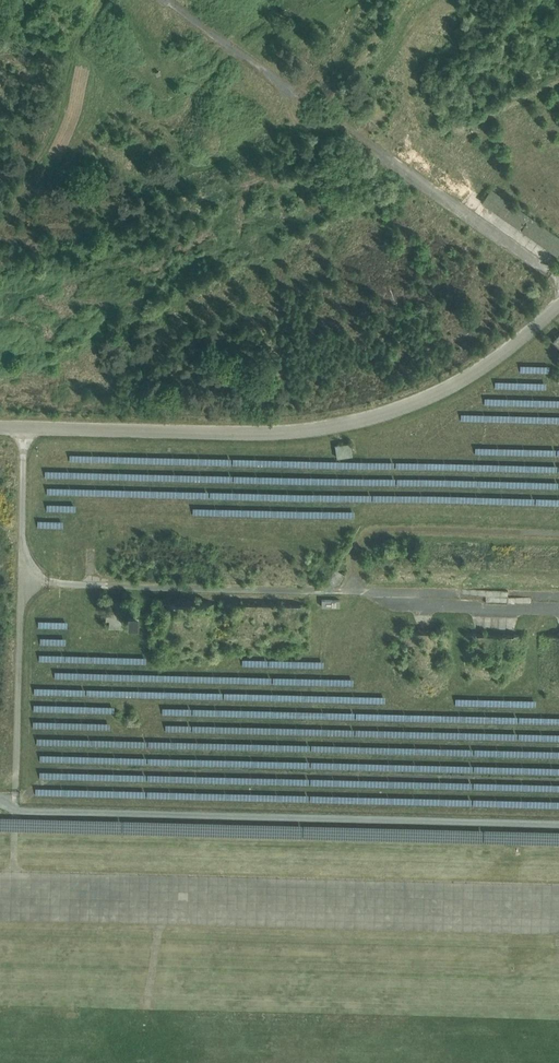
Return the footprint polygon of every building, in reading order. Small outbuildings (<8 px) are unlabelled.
[(491,189),(482,202),(557,255),(558,253),(558,237),(491,189)] [(350,443),(336,445),(337,458),(352,455),(350,443)] [(344,574),(336,569),(327,583),(328,583),(329,586),(339,583),(344,574)] [(137,715),(127,715),(127,725),(137,725),(137,715)]
